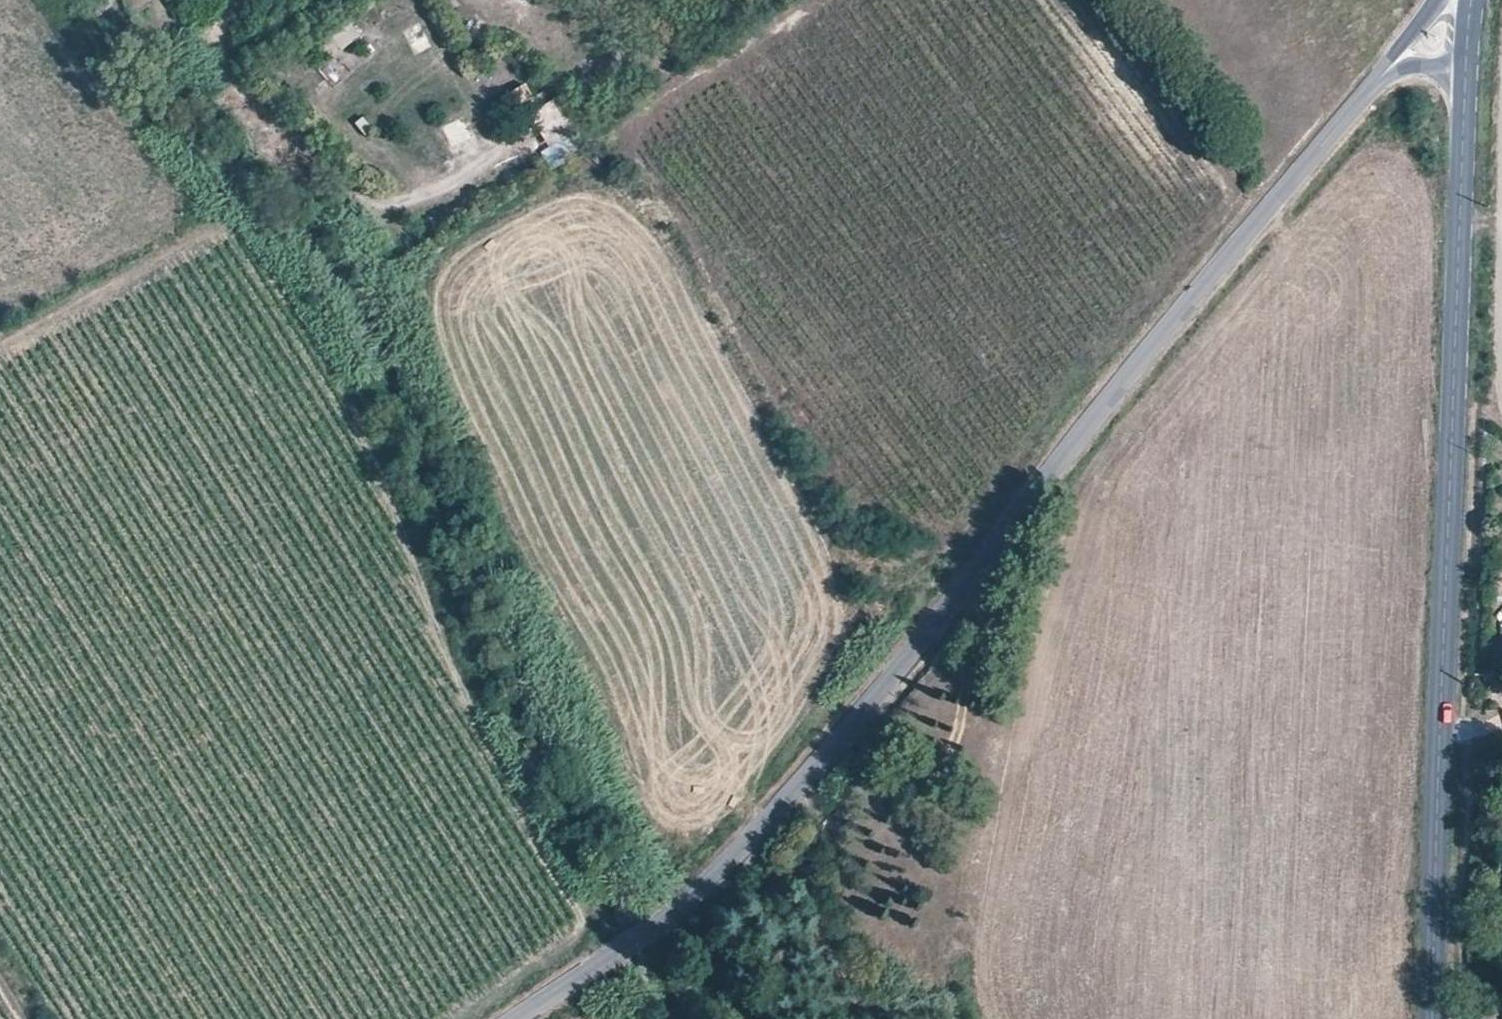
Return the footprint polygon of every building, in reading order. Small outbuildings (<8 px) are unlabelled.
[(445,127),(453,147),(470,140),(462,120),(445,127)] [(919,680),(900,710),(942,736),(960,706),(919,680)]
